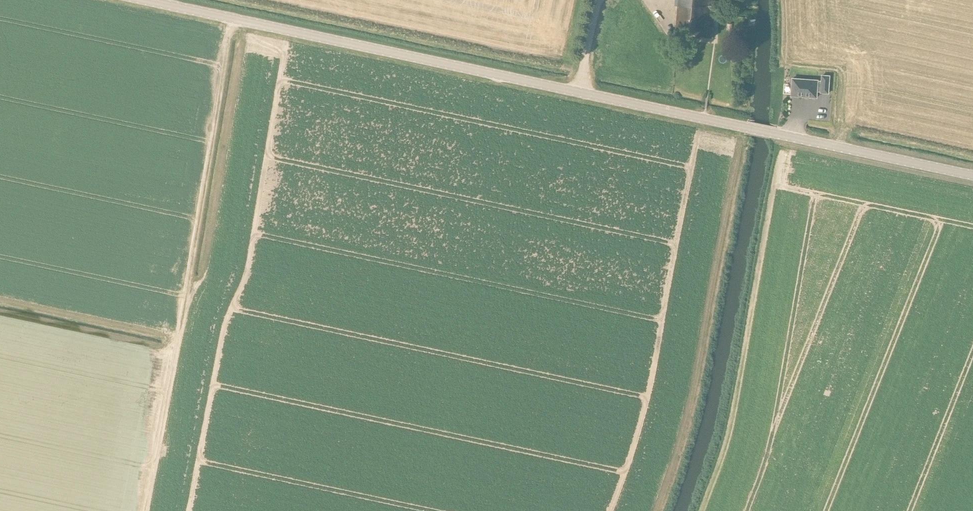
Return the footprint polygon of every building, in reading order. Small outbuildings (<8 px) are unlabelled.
[(719,12),(719,2),(716,2),(716,0),(675,0),(675,5),(678,5),(676,35),(713,38),(714,27),(710,27),(711,11),(719,12)] [(820,93),(820,94),(829,94),(830,76),(821,75),(821,77),(821,81),(821,83),(820,92),(820,93)] [(791,90),(790,97),(817,99),(818,92),(818,88),(818,81),(819,80),(805,79),(798,78),(792,78),(791,90)]
